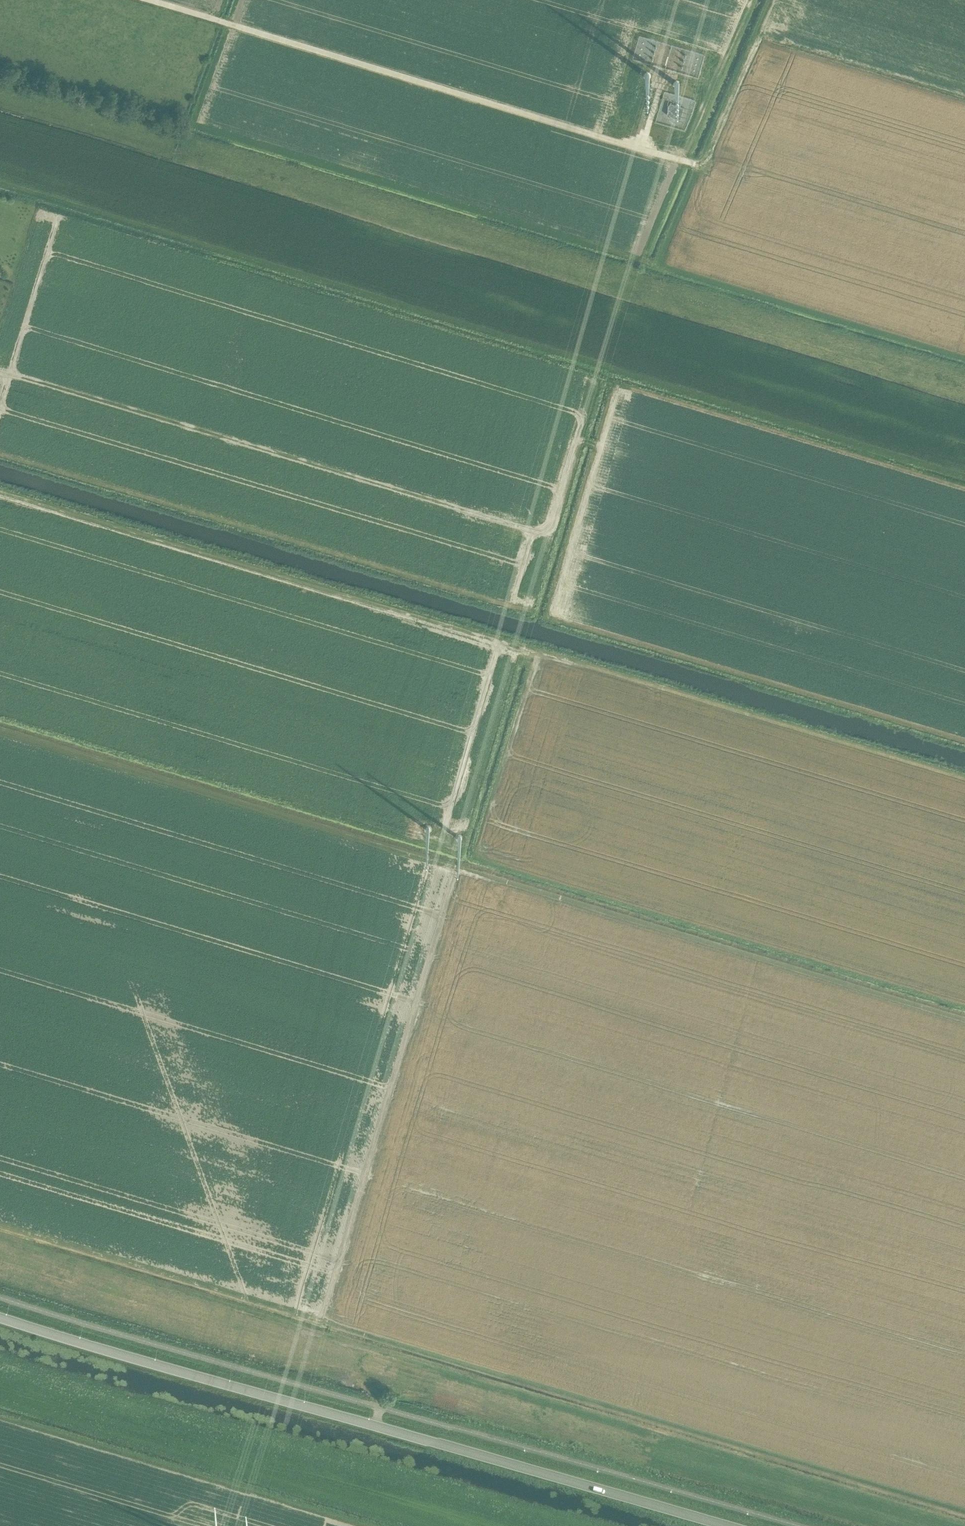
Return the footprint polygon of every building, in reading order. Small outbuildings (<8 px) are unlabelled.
[(669,103),(666,114),(680,118),(683,107),(669,103)]
